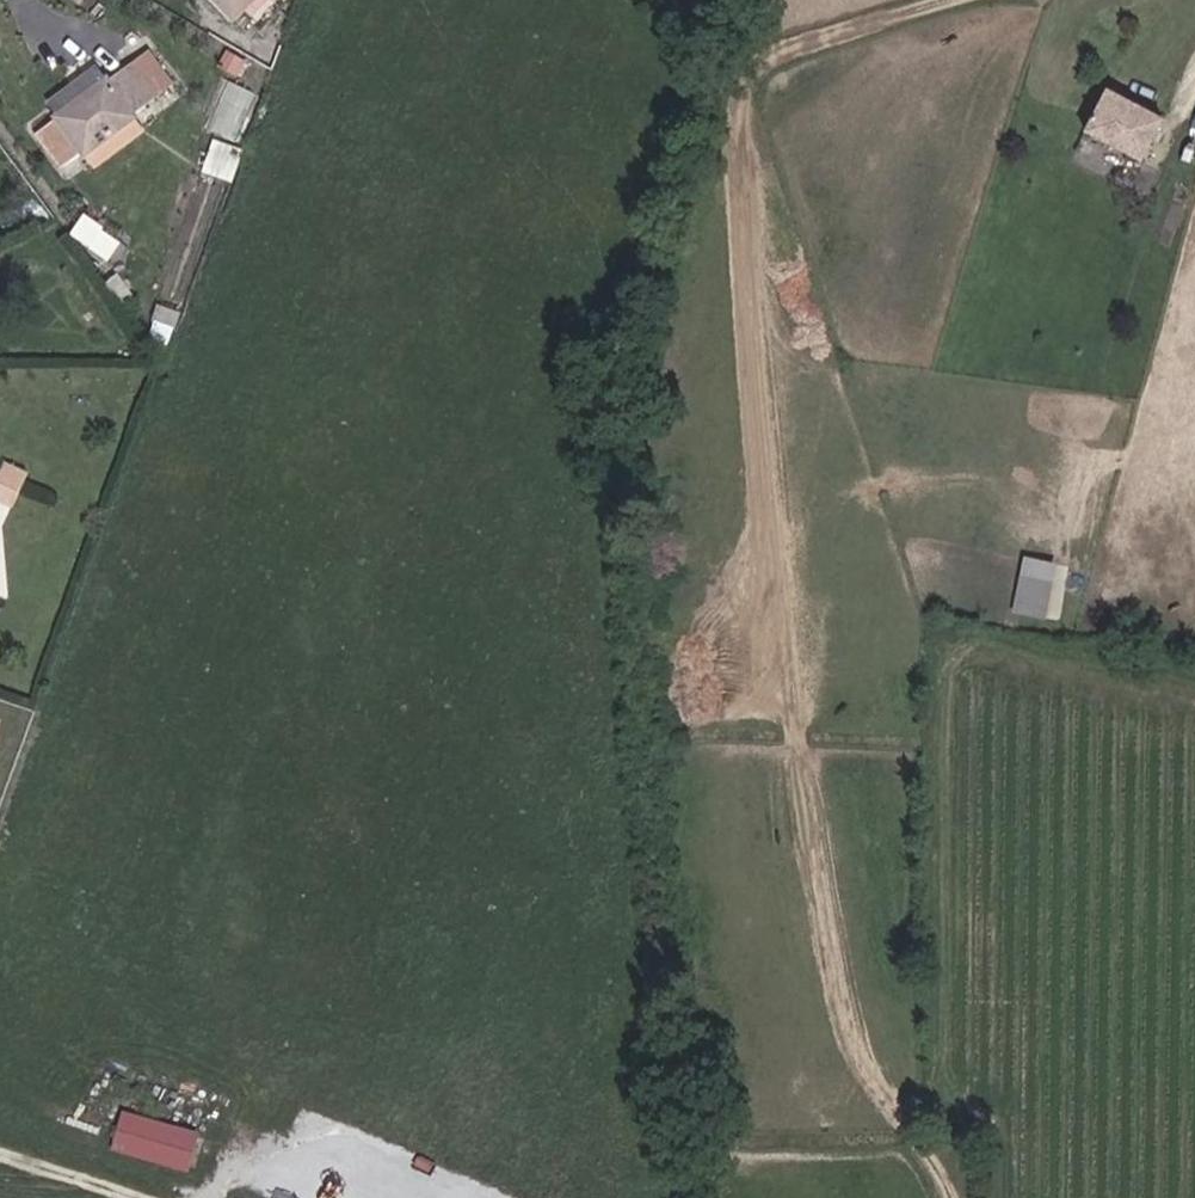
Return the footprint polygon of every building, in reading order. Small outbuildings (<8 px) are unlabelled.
[(243,14),(256,0),(227,0),(243,14)] [(57,167),(125,118),(118,110),(141,93),(125,73),(105,88),(98,79),(29,128),(57,167)] [(211,124),(240,136),(257,93),(229,81),(211,124)] [(1046,129),(1101,165),(1130,122),(1074,86),(1046,129)] [(218,140),(208,169),(237,179),(247,150),(218,140)] [(18,491),(27,473),(2,460),(0,464),(0,483),(18,491)] [(7,515),(18,491),(0,483),(0,512),(7,515)] [(1053,618),(1067,563),(1030,553),(1016,609),(1053,618)] [(129,1108),(117,1149),(197,1173),(209,1131),(129,1108)]
